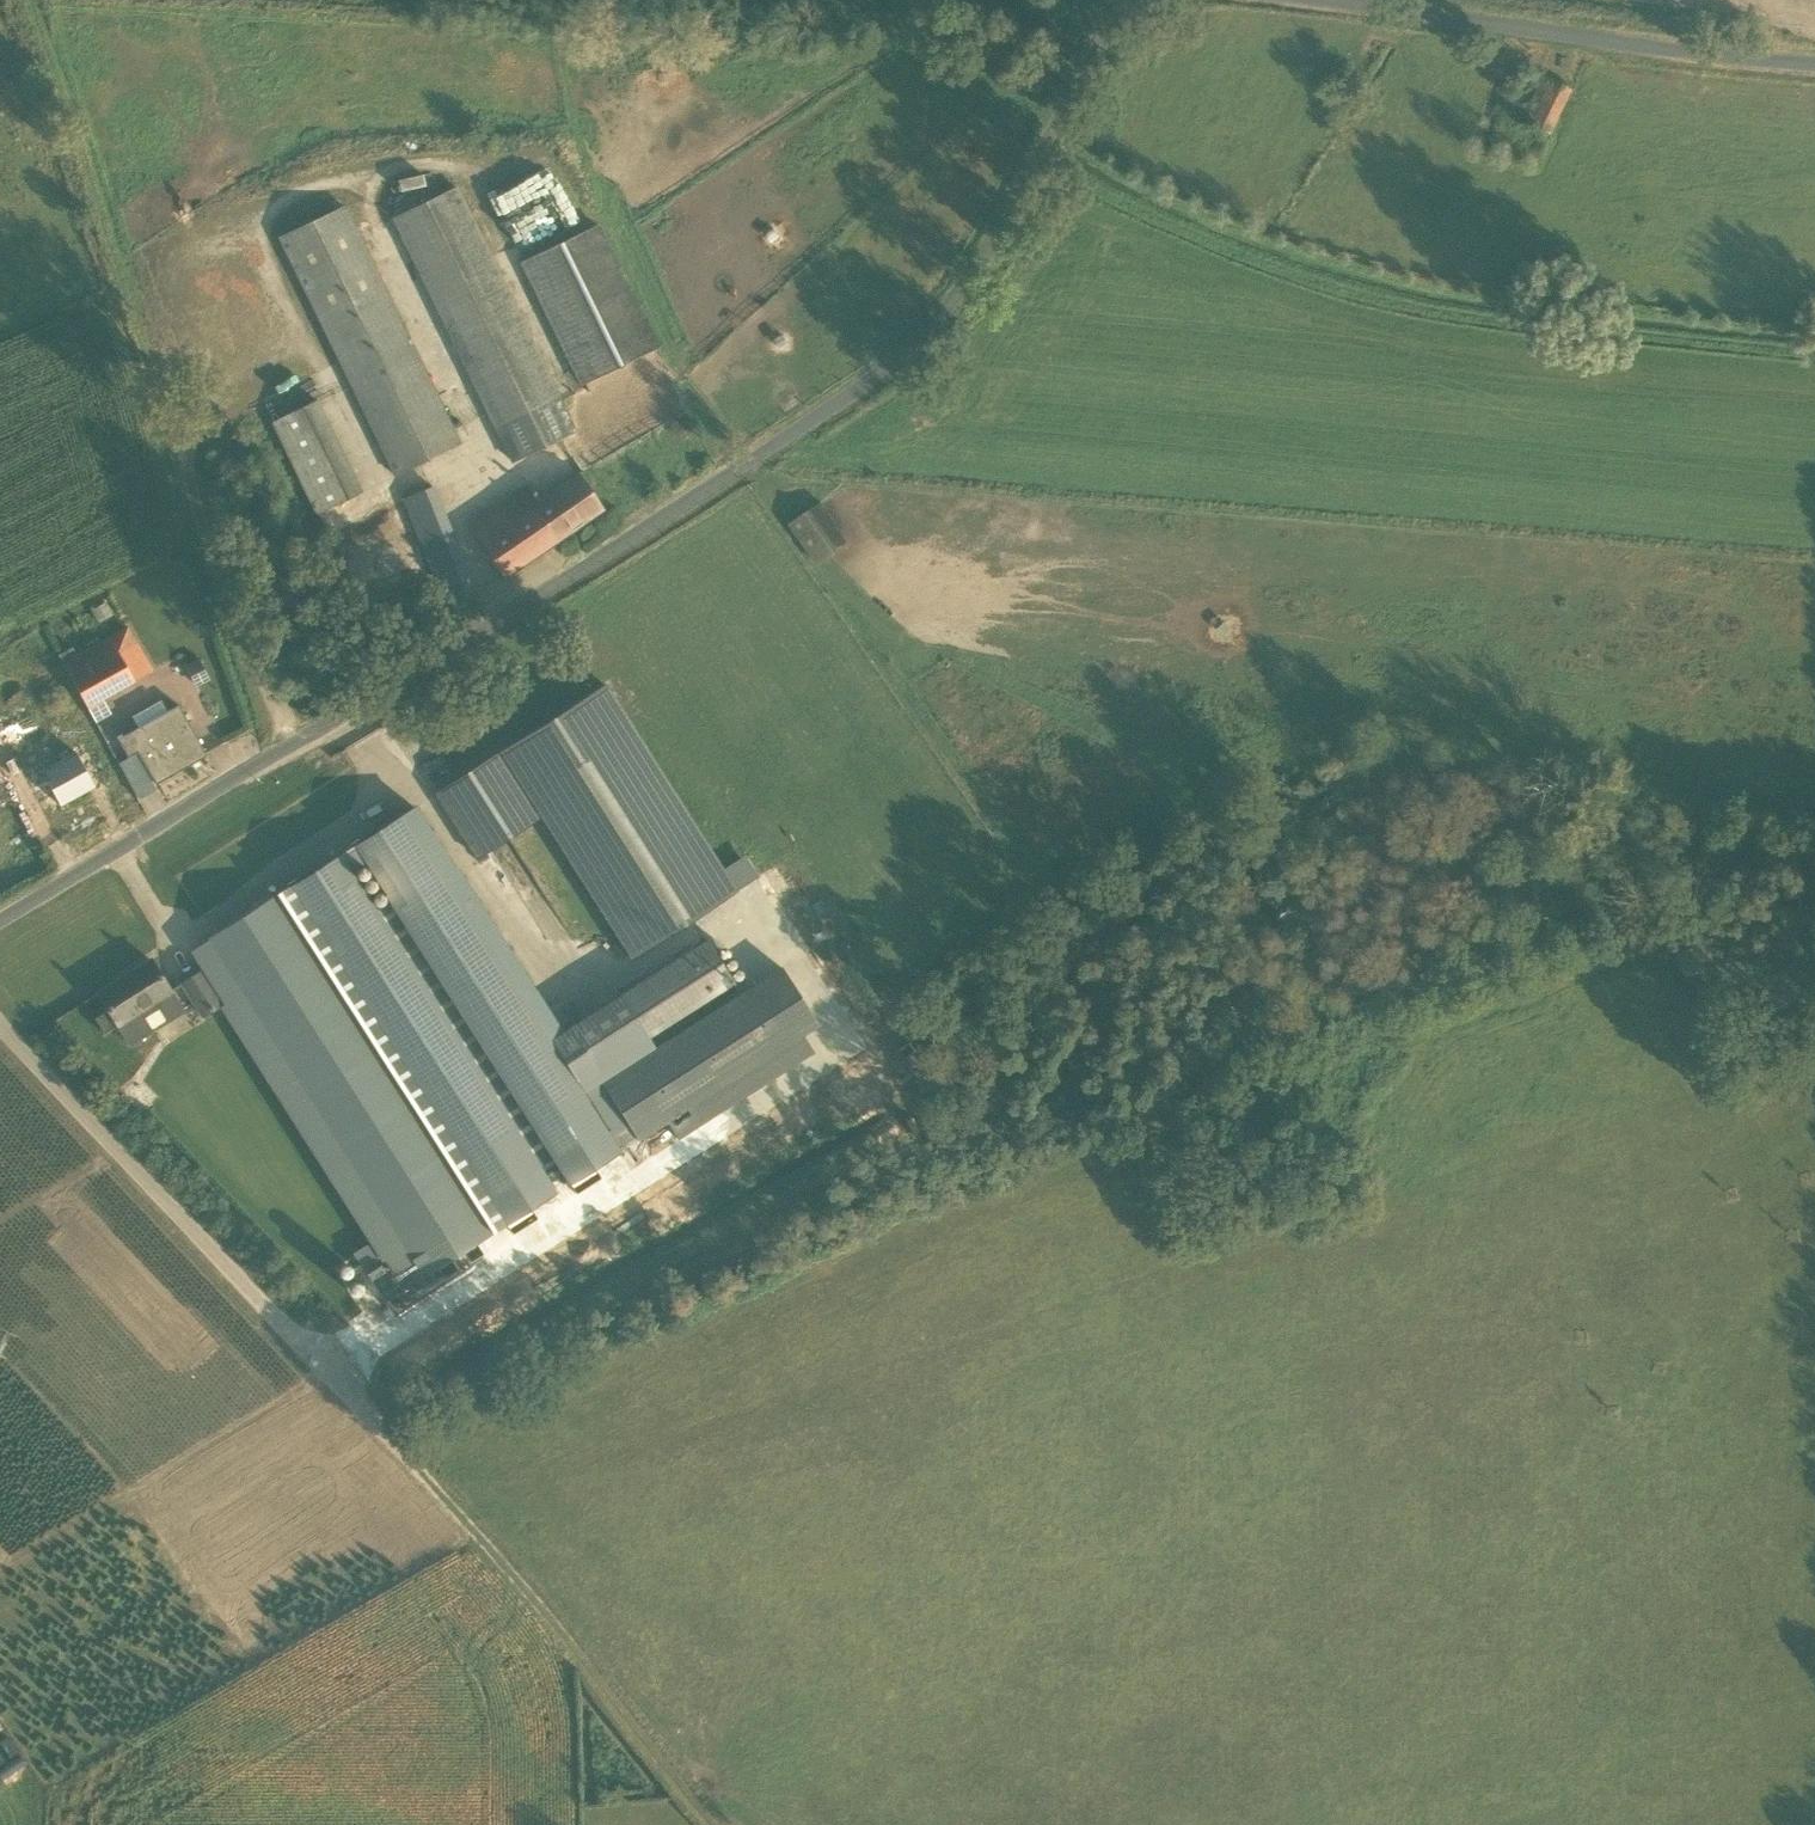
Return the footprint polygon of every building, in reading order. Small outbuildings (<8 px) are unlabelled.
[(1571,90),(1545,74),(1518,118),(1545,134),(1571,90)] [(457,186),(391,217),(511,463),(576,431),(457,186)] [(346,204),(278,237),(393,476),(461,444),(346,204)] [(602,222),(519,261),(578,385),(660,347),(602,222)] [(318,398),(271,421),(315,513),(363,491),(318,398)] [(603,509),(578,473),(539,499),(529,484),(472,522),(505,576),(603,509)] [(472,588),(427,488),(401,498),(446,600),(472,588)] [(799,501),(775,517),(804,560),(828,544),(799,501)] [(99,699),(133,681),(110,636),(74,655),(99,699)] [(199,657),(184,664),(195,686),(210,679),(199,657)] [(57,659),(37,669),(51,694),(70,684),(57,659)] [(541,816),(631,957),(738,888),(604,681),(433,792),(476,858),(541,816)] [(207,754),(178,704),(118,738),(128,756),(137,751),(156,783),(207,754)] [(81,760),(46,779),(64,813),(99,794),(81,760)] [(310,914),(441,1121),(505,1221),(554,1190),(455,1034),(466,1027),(549,1158),(552,1156),(567,1180),(819,1025),(781,966),(656,1046),(650,1035),(734,981),(705,940),(550,1038),(585,1092),(586,1094),(602,1083),(624,1118),(607,1129),(583,1093),(582,1094),(402,812),(208,935),(222,957),(243,990),(425,1275),(445,1263),(492,1231),(428,1129),(296,923),(310,914)] [(104,1033),(118,1024),(131,1044),(151,1032),(139,1012),(171,991),(151,959),(98,992),(109,1009),(96,1017),(104,1033)] [(204,1016),(222,1005),(221,1003),(200,970),(182,982),(204,1016)]
